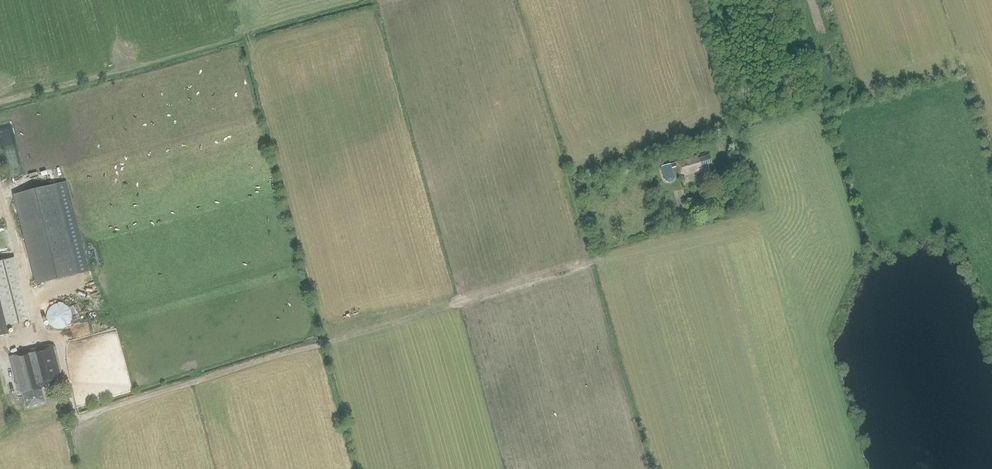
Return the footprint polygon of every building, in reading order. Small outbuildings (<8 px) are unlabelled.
[(671,168),(678,166),(681,175),(697,170),(698,173),(709,170),(707,165),(711,164),(708,156),(698,159),(697,157),(661,168),(665,182),(669,182),(672,181),(675,178),(671,168)] [(734,160),(723,163),(728,179),(739,175),(734,160)] [(54,184),(11,195),(34,285),(38,284),(77,274),(57,196),(54,184)] [(0,261),(0,336),(9,334),(7,327),(31,321),(14,257),(0,261)] [(47,312),(46,316),(47,321),(49,325),(53,328),(57,329),(61,329),(66,328),(69,325),(71,321),(72,316),(71,312),(69,308),(66,305),(61,304),(57,304),(53,305),(49,308),(47,312)] [(41,387),(63,382),(54,345),(9,356),(18,393),(22,392),(26,408),(45,403),(41,387)]
